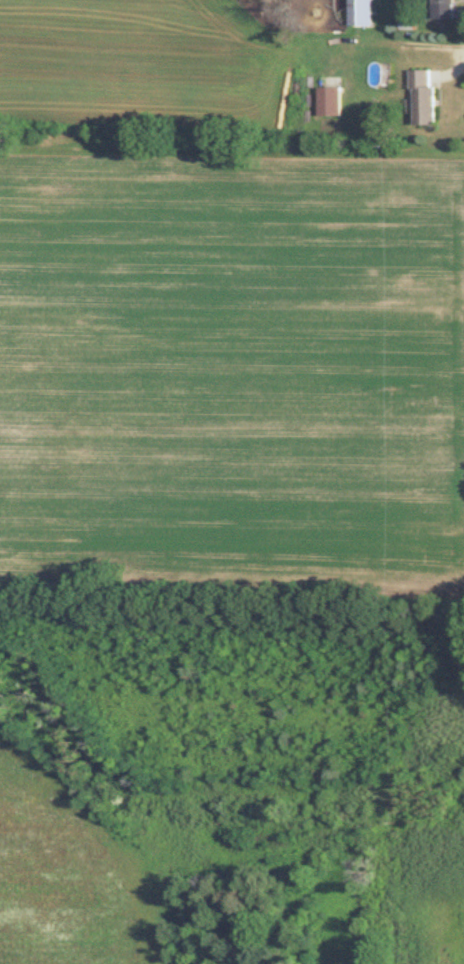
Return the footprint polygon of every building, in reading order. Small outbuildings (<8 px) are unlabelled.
[(355,26),(378,26),(378,0),(355,0),(355,26)] [(460,20),(460,0),(438,0),(438,20),(460,20)] [(419,125),(442,125),(442,70),(419,70),(419,125)] [(324,116),(347,116),(347,88),(324,88),(324,116)]
